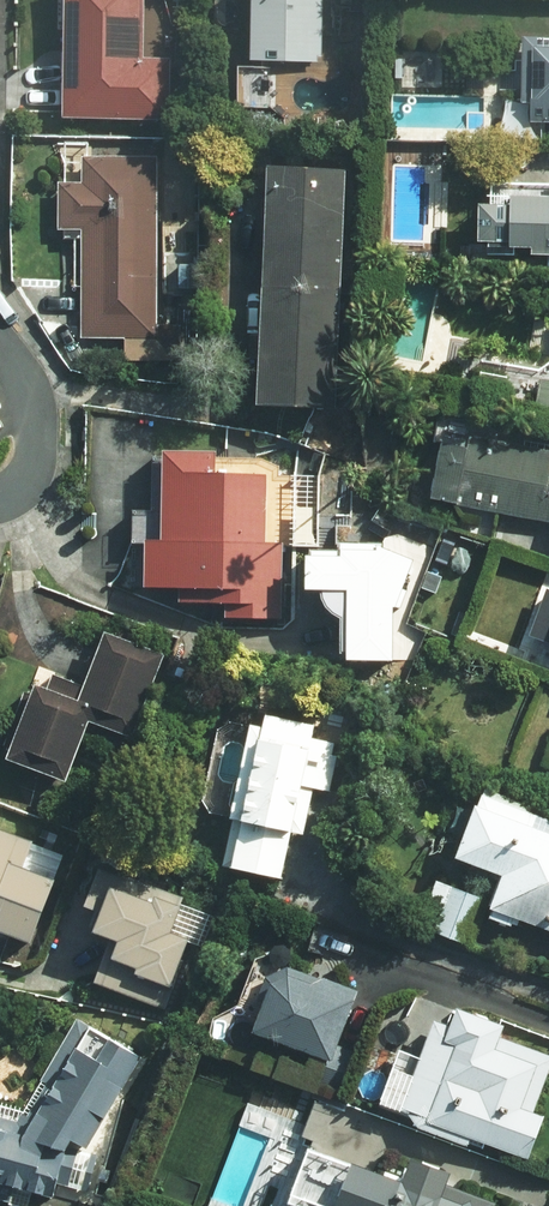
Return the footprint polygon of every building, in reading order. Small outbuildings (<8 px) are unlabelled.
[(62,111),(182,111),(182,47),(150,46),(150,0),(63,0),(62,111)] [(255,53),(316,54),(316,0),(255,0),(255,53)] [(527,42),(527,120),(548,120),(548,42),(527,42)] [(165,143),(73,144),(75,332),(167,331),(165,143)] [(352,162),(265,159),(257,400),(344,403),(352,162)] [(466,195),(465,244),(548,246),(548,196),(466,195)] [(447,436),(435,492),(504,507),(519,437),(474,427),(471,441),(447,436)] [(548,516),(548,445),(519,437),(504,507),(548,516)] [(145,539),(143,584),(180,585),(180,599),(227,601),(226,614),(285,615),(288,537),(265,536),(266,476),(217,475),(218,445),(168,444),(165,540),(145,539)] [(344,664),(388,663),(391,663),(392,615),(389,615),(391,610),(397,613),(404,593),(398,591),(409,564),(379,555),(379,549),(301,552),(300,598),(314,599),(317,609),(321,616),(327,622),(335,626),(337,660),(344,661),(344,664)] [(536,628),(548,633),(548,595),(536,628)] [(43,695),(33,691),(25,688),(2,750),(7,752),(3,767),(65,788),(87,726),(90,727),(133,742),(163,659),(101,636),(80,691),(50,678),(43,695)] [(254,717),(226,859),(281,870),(290,826),(306,829),(316,778),(329,780),(337,739),(315,734),(319,715),(266,704),(263,719),(254,717)] [(458,852),(504,869),(492,902),(548,923),(548,826),(477,799),(458,852)] [(26,954),(54,886),(21,872),(31,849),(0,836),(0,943),(26,954)] [(171,933),(181,903),(133,886),(95,873),(81,913),(96,918),(89,940),(107,947),(93,988),(163,1012),(188,941),(170,935),(171,933)] [(330,1066),(353,995),(285,972),(262,981),(254,1006),(260,1008),(250,1040),(330,1066)] [(525,1162),(541,1119),(533,1116),(548,1071),(548,1057),(500,1039),(503,1032),(452,1013),(446,1030),(431,1025),(410,1082),(390,1075),(378,1108),(405,1118),(414,1133),(479,1157),(483,1146),(525,1162)] [(49,1201),(68,1147),(84,1154),(138,1059),(76,1023),(40,1084),(45,1087),(27,1117),(23,1115),(17,1124),(0,1120),(0,1189),(49,1201)] [(494,1205),(440,1185),(444,1174),(402,1158),(393,1180),(346,1162),(329,1205),(494,1205)]
